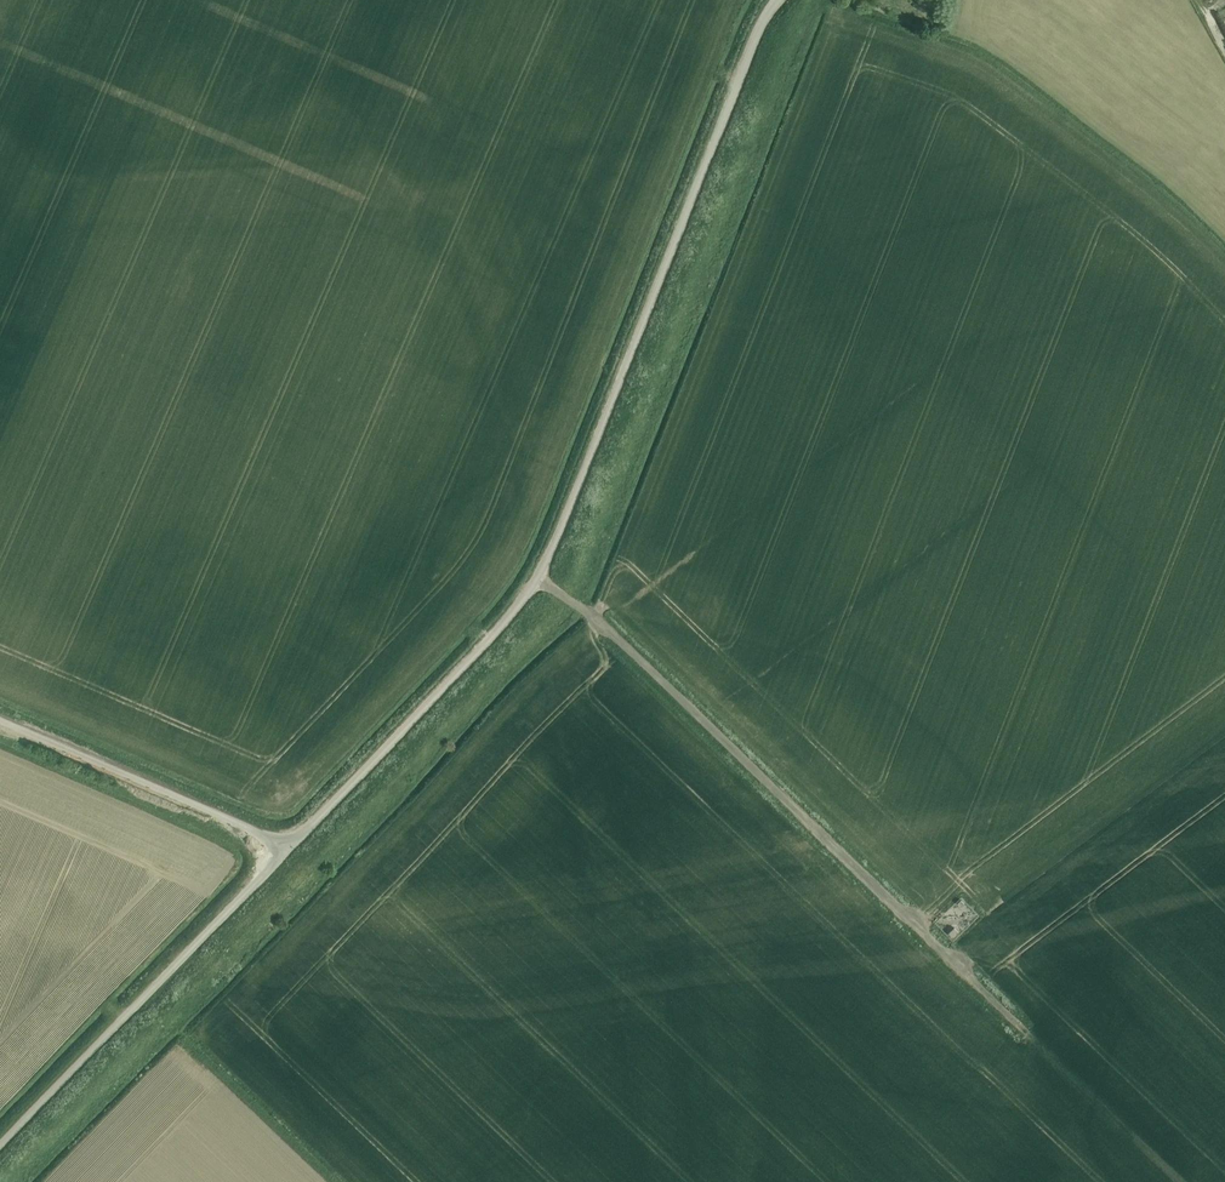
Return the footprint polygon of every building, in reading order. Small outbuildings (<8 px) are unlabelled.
[(533,680),(521,689),(525,694),(537,685),(533,680)] [(959,932),(955,928),(949,933),(954,938),(959,932)]
